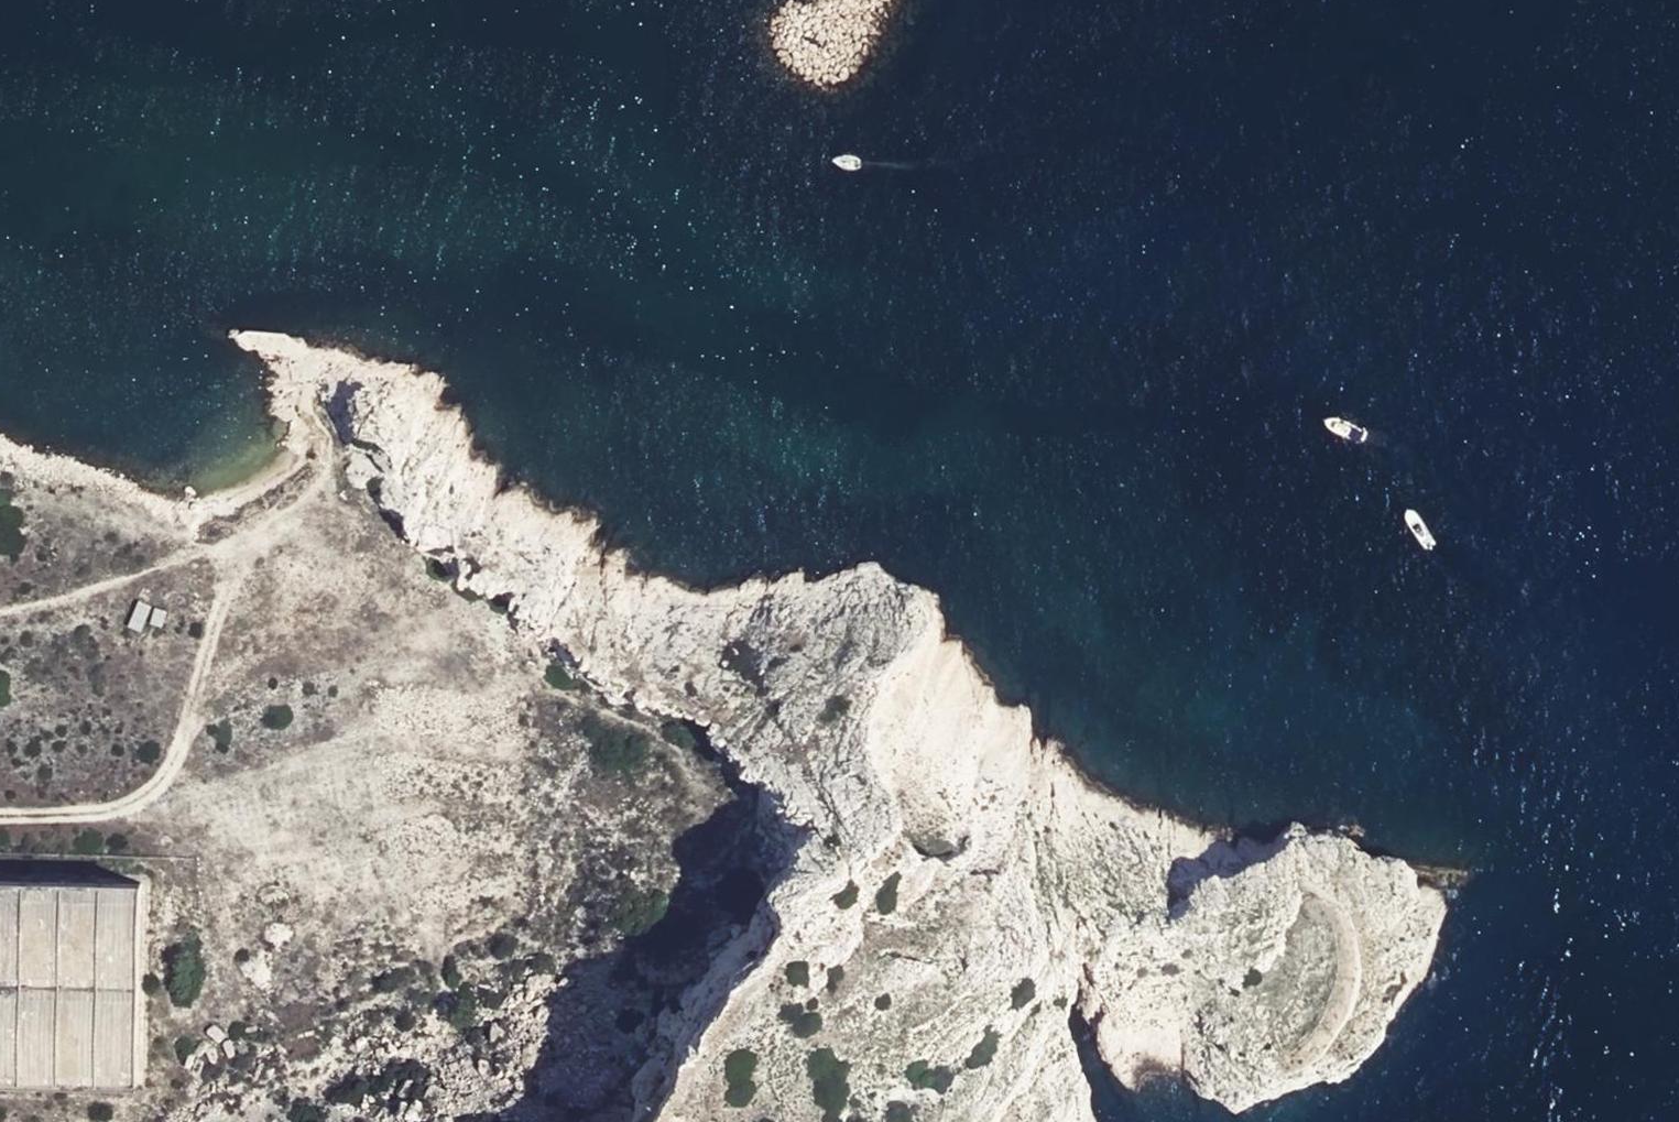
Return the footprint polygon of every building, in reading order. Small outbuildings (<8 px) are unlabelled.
[(1304,871),(1303,893),(1320,905),(1334,925),(1341,958),(1340,986),(1320,1023),(1285,1049),(1286,1061),(1305,1055),(1338,1026),(1352,1007),(1361,987),(1355,933),(1342,902),(1304,871)] [(0,886),(0,1086),(128,1088),(132,888),(0,886)]
